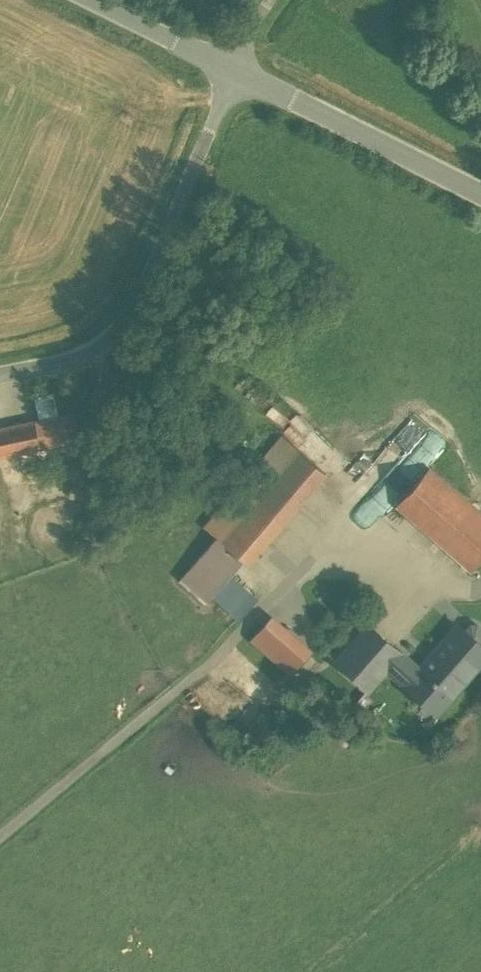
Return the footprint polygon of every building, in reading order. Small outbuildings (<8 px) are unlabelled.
[(20,451),(69,440),(63,416),(0,429),(0,463),(4,480),(25,475),(20,451)] [(319,479),(280,446),(207,533),(246,566),(319,479)] [(421,468),(389,506),(465,569),(480,550),(480,517),(421,468)] [(210,594),(235,619),(255,600),(230,574),(210,594)] [(308,651),(269,617),(246,643),(285,677),(308,651)] [(388,668),(401,652),(369,625),(338,661),(370,689),(388,668)] [(401,652),(388,668),(425,700),(438,686),(451,697),(480,663),(480,644),(459,625),(420,669),(401,652)]
